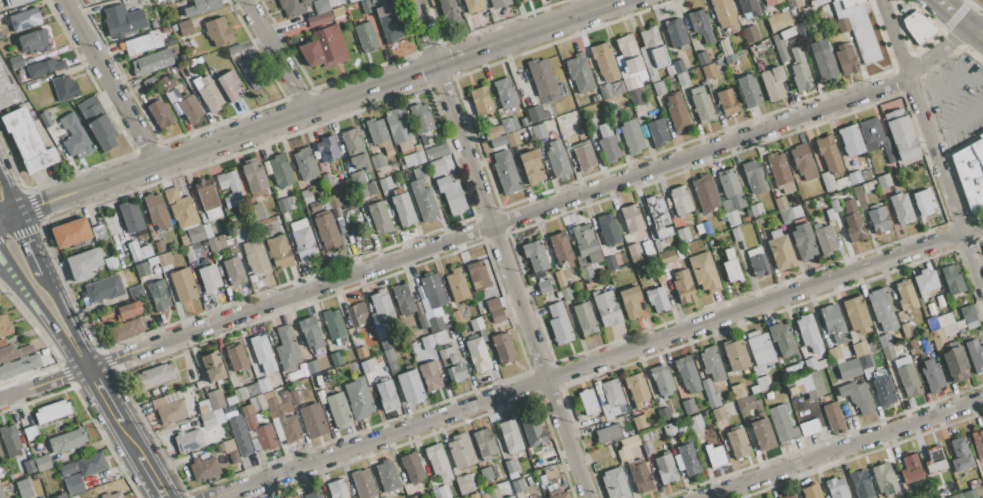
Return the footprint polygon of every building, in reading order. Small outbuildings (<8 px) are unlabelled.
[(10,8),(8,0),(35,0),(10,8)] [(192,2),(191,0),(219,0),(221,5),(185,18),(181,7),(192,2)] [(281,10),(277,0),(316,0),(303,4),(306,12),(286,19),(283,9),(281,10)] [(312,2),(318,0),(327,0),(330,8),(331,10),(316,15),(312,2)] [(330,8),(327,0),(334,0),(336,7),(330,8)] [(360,2),(366,0),(369,0),(373,12),(364,15),(360,2)] [(446,24),(437,0),(454,0),(456,7),(459,6),(463,18),(446,24)] [(468,14),(462,0),(482,0),(485,8),(468,14)] [(494,9),(491,0),(511,0),(512,3),(494,9)] [(716,24),(708,0),(729,0),(740,30),(730,34),(727,26),(720,29),(718,23),(716,24)] [(744,20),(737,0),(755,0),(760,14),(744,20)] [(766,8),(763,0),(774,0),(776,4),(766,8)] [(789,9),(786,0),(793,0),(796,7),(789,9)] [(805,12),(801,0),(832,0),(833,2),(830,3),(805,12)] [(840,0),(844,10),(846,17),(836,21),(830,3),(833,2),(840,0)] [(844,10),(840,0),(866,0),(867,2),(861,4),(844,10)] [(141,9),(146,27),(135,30),(136,33),(123,37),(123,38),(115,40),(114,35),(108,37),(104,22),(106,21),(102,9),(123,3),(126,13),(141,9)] [(881,59),(863,65),(851,30),(846,17),(844,10),(861,4),(881,59)] [(387,44),(375,9),(387,5),(390,13),(394,11),(403,36),(397,39),(397,41),(387,44)] [(8,17),(36,7),(42,23),(13,33),(8,17)] [(686,14),(703,8),(715,42),(705,45),(701,35),(697,37),(696,32),(693,33),(686,14)] [(938,31),(915,10),(914,11),(912,9),(903,20),(903,24),(905,28),(918,46),(938,31)] [(331,10),(334,20),(309,28),(305,19),(316,15),(331,10)] [(765,18),(781,12),(787,28),(771,34),(765,18)] [(222,16),(226,25),(228,24),(234,41),(215,47),(212,40),(210,41),(204,22),(222,16)] [(663,23),(679,17),(688,42),(672,48),(663,23)] [(835,21),(836,21),(846,17),(851,30),(840,33),(835,21)] [(177,23),(189,19),(194,32),(181,37),(177,23)] [(353,27),(370,21),(379,48),(362,54),(353,27)] [(170,26),(176,24),(178,30),(172,32),(170,26)] [(336,24),(349,59),(323,68),(322,62),(308,67),(296,46),(314,40),(311,32),(336,24)] [(741,29),(755,24),(760,39),(746,43),(741,29)] [(161,28),(167,26),(169,32),(163,34),(161,28)] [(669,64),(666,65),(667,66),(660,68),(660,67),(655,69),(658,80),(650,82),(638,47),(643,46),(641,41),(638,32),(644,30),(644,31),(647,30),(646,29),(655,26),(669,64)] [(778,33),(794,26),(797,33),(782,40),(781,40),(778,33)] [(17,37),(44,28),(48,39),(47,39),(50,50),(41,53),(40,51),(28,55),(27,51),(22,52),(17,37)] [(153,32),(155,39),(160,37),(163,46),(128,57),(126,49),(120,51),(118,44),(153,32)] [(615,40),(623,37),(623,36),(631,33),(644,69),(641,70),(642,72),(637,74),(621,80),(613,57),(620,55),(615,40)] [(776,51),(771,36),(778,33),(781,40),(782,40),(785,48),(776,51)] [(724,57),(718,41),(726,38),(732,54),(724,57)] [(808,44),(825,38),(838,76),(820,82),(808,44)] [(607,42),(619,77),(605,82),(602,73),(600,74),(590,48),(607,42)] [(226,48),(238,43),(241,51),(229,55),(226,48)] [(859,70),(842,76),(834,52),(838,50),(836,46),(845,43),(846,46),(850,45),(859,70)] [(790,66),(792,66),(791,62),(794,62),(790,49),(800,45),(814,87),(805,91),(804,89),(796,91),(792,78),(794,78),(790,66)] [(167,48),(170,56),(172,55),(175,63),(172,63),(173,64),(135,78),(132,69),(133,68),(131,61),(167,48)] [(785,48),(789,59),(780,63),(776,51),(785,48)] [(695,54),(705,50),(710,62),(699,66),(695,54)] [(596,89),(578,95),(572,79),(570,80),(567,72),(568,71),(565,61),(574,58),(573,55),(582,51),(596,89)] [(732,54),(735,53),(737,60),(727,64),(724,57),(732,54)] [(7,58),(20,54),(24,65),(11,70),(7,58)] [(236,63),(252,54),(268,80),(252,90),(236,63)] [(25,67),(54,57),(55,62),(64,59),(66,67),(45,74),(45,76),(41,77),(40,75),(29,79),(25,67)] [(538,97),(525,62),(536,59),(536,61),(546,58),(556,86),(562,83),(566,93),(559,96),(560,98),(550,102),(547,94),(538,97)] [(194,59),(198,67),(191,71),(187,62),(194,59)] [(675,75),(674,73),(672,66),(671,62),(681,59),(686,71),(675,75)] [(21,100),(0,110),(0,60),(11,84),(13,83),(21,100)] [(701,67),(713,63),(718,76),(705,80),(701,67)] [(759,74),(770,70),(769,69),(781,65),(785,79),(781,80),(786,96),(768,102),(759,74)] [(664,68),(672,66),(674,73),(667,76),(664,68)] [(215,78),(230,69),(234,75),(235,75),(239,82),(238,83),(244,95),(230,103),(215,78)] [(686,71),(690,83),(679,87),(675,75),(686,71)] [(598,88),(606,85),(602,74),(600,75),(599,73),(593,75),(598,88)] [(639,75),(645,73),(647,79),(641,81),(639,75)] [(736,79),(752,73),(762,101),(756,103),(757,105),(746,109),(736,79)] [(50,80),(67,74),(69,80),(72,79),(73,84),(76,83),(80,95),(58,103),(50,80)] [(207,74),(224,102),(218,105),(220,108),(210,114),(196,91),(198,90),(192,80),(199,76),(200,79),(207,74)] [(621,80),(637,74),(642,86),(639,87),(627,91),(626,92),(621,80)] [(141,82),(152,76),(156,83),(145,89),(141,82)] [(492,82),(508,77),(518,103),(507,107),(508,110),(505,111),(504,108),(502,108),(492,82)] [(598,88),(606,85),(621,80),(626,92),(602,100),(598,88)] [(651,84),(662,80),(666,93),(655,96),(651,84)] [(160,85),(166,82),(170,88),(164,91),(160,85)] [(689,90),(702,85),(705,95),(708,94),(716,119),(699,124),(695,111),(693,112),(692,109),(694,108),(690,97),(691,96),(689,90)] [(468,92),(485,86),(494,111),(478,117),(468,92)] [(632,106),(627,91),(639,87),(644,102),(632,106)] [(716,92),(732,87),(740,111),(724,116),(723,115),(720,104),(716,92)] [(165,95),(171,91),(177,101),(171,105),(165,95)] [(666,97),(670,96),(669,94),(678,91),(690,127),(683,129),(684,131),(675,133),(665,103),(668,103),(666,97)] [(145,107),(150,104),(146,97),(154,92),(161,104),(162,103),(174,121),(163,128),(162,127),(159,129),(145,107)] [(177,103),(191,94),(204,114),(197,118),(199,120),(191,125),(177,103)] [(591,96),(598,94),(601,101),(593,103),(591,96)] [(75,106),(94,95),(118,135),(113,138),(116,144),(103,152),(75,106)] [(425,104),(434,129),(429,131),(418,134),(409,106),(419,103),(420,105),(425,104)] [(525,110),(540,104),(543,112),(548,110),(550,116),(530,123),(525,110)] [(714,106),(720,104),(723,115),(718,117),(714,106)] [(617,105),(622,117),(610,122),(605,109),(617,105)] [(27,176),(21,161),(22,161),(9,132),(7,133),(0,117),(24,106),(29,117),(31,116),(45,147),(43,148),(44,150),(54,146),(61,161),(27,176)] [(398,144),(393,145),(384,117),(386,117),(384,113),(402,106),(413,139),(410,140),(413,151),(401,155),(398,144)] [(921,155),(900,163),(882,115),(901,108),(903,115),(906,114),(921,155)] [(72,111),(95,149),(78,159),(75,154),(70,157),(61,142),(66,139),(66,138),(72,134),(68,127),(64,129),(58,119),(72,111)] [(645,123),(662,117),(669,138),(663,140),(664,144),(653,147),(645,123)] [(858,123),(876,117),(883,137),(888,135),(897,161),(889,163),(881,141),(876,143),(878,149),(866,153),(863,145),(865,144),(858,123)] [(394,154),(386,157),(383,147),(377,148),(376,144),(374,144),(368,127),(367,127),(365,121),(373,118),(374,121),(382,119),(394,154)] [(500,121),(508,118),(513,130),(504,134),(501,124),(500,121)] [(635,118),(638,127),(644,143),(643,143),(645,148),(639,150),(640,152),(628,156),(618,127),(622,126),(621,123),(635,118)] [(597,125),(608,122),(612,135),(601,139),(597,125)] [(530,127),(543,123),(548,136),(535,141),(530,127)] [(504,134),(488,139),(486,140),(483,131),(501,124),(504,134)] [(855,124),(864,151),(847,157),(838,130),(855,124)] [(352,164),(351,165),(340,133),(353,129),(352,128),(356,127),(356,128),(368,164),(370,169),(364,171),(363,166),(354,169),(352,164)] [(504,134),(513,130),(516,129),(521,142),(509,147),(508,143),(504,134)] [(977,135),(982,132),(982,207),(970,212),(949,155),(979,139),(977,135)] [(504,134),(508,143),(492,149),(488,139),(504,134)] [(323,138),(331,135),(338,157),(322,163),(315,144),(321,142),(320,139),(320,138),(323,137),(323,138)] [(424,135),(427,143),(422,145),(419,137),(424,135)] [(598,140),(614,135),(622,156),(615,159),(616,161),(606,165),(598,140)] [(835,191),(834,189),(825,192),(819,174),(828,171),(821,154),(819,155),(813,140),(820,138),(820,139),(831,135),(844,170),(839,172),(840,174),(833,176),(832,174),(830,175),(833,181),(847,176),(850,186),(835,191)] [(571,173),(570,174),(570,175),(568,176),(569,178),(558,182),(556,178),(554,179),(545,152),(547,152),(546,148),(548,147),(547,143),(559,139),(571,173)] [(571,145),(588,140),(596,165),(590,167),(591,170),(581,173),(571,145)] [(423,150),(446,143),(449,153),(426,161),(423,150)] [(789,151),(794,149),(793,147),(805,143),(811,159),(812,159),(815,169),(799,175),(797,169),(796,169),(789,151)] [(415,152),(413,146),(419,144),(425,161),(406,168),(402,157),(415,152)] [(298,150),(307,147),(308,149),(310,148),(319,176),(302,182),(292,154),(299,152),(298,150)] [(521,189),(503,196),(492,164),(495,163),(492,154),(508,149),(521,189)] [(518,155),(534,149),(544,179),(535,182),(535,184),(528,187),(518,155)] [(782,153),(795,190),(783,194),(780,185),(776,186),(765,156),(776,152),(777,155),(782,153)] [(291,185),(292,188),(284,190),(283,187),(278,189),(277,185),(276,186),(272,174),(273,174),(273,173),(267,174),(263,162),(269,161),(268,160),(273,159),(273,156),(283,153),(288,166),(289,166),(295,183),(291,185)] [(370,156),(381,153),(385,165),(375,169),(370,156)] [(244,166),(243,165),(245,164),(244,161),(253,158),(255,161),(258,160),(268,187),(265,188),(267,193),(257,196),(255,191),(250,193),(241,167),(244,166)] [(427,163),(442,158),(447,171),(431,176),(427,163)] [(740,164),(754,159),(755,162),(758,161),(768,189),(755,194),(754,191),(750,193),(740,164)] [(420,177),(414,179),(411,170),(417,168),(416,166),(425,163),(429,176),(421,179),(420,177)] [(850,186),(847,176),(846,175),(858,170),(856,167),(866,163),(871,178),(850,186)] [(715,173),(732,167),(746,205),(735,209),(724,213),(720,202),(725,200),(715,173)] [(227,197),(227,195),(231,193),(229,187),(220,190),(215,176),(225,172),(226,173),(234,170),(245,203),(226,209),(223,198),(227,197)] [(348,175),(362,170),(366,183),(353,188),(348,175)] [(375,173),(382,170),(384,177),(377,179),(375,173)] [(328,173),(332,185),(327,186),(323,175),(328,173)] [(694,193),(693,191),(695,190),(691,181),(698,179),(697,177),(709,173),(721,206),(712,209),(713,211),(702,215),(699,206),(694,208),(689,195),(694,193)] [(892,185),(880,189),(876,178),(888,174),(892,185)] [(377,180),(389,176),(393,187),(381,191),(377,180)] [(451,182),(456,180),(466,209),(459,211),(460,213),(451,216),(442,192),(439,194),(434,180),(448,176),(451,182)] [(196,184),(195,183),(197,182),(196,180),(203,177),(204,180),(210,178),(219,207),(218,207),(221,216),(208,220),(205,211),(204,212),(197,192),(196,193),(193,185),(196,184)] [(429,187),(438,214),(434,216),(435,219),(423,223),(420,216),(419,216),(408,183),(420,179),(424,189),(429,187)] [(861,184),(874,179),(877,188),(864,192),(861,184)] [(376,193),(361,198),(357,188),(372,183),(376,193)] [(909,185),(916,183),(919,191),(927,188),(930,195),(931,194),(934,201),(932,201),(934,207),(928,209),(929,213),(920,217),(909,185)] [(669,190),(683,185),(693,210),(677,216),(668,194),(670,193),(669,190)] [(852,188),(860,185),(864,197),(863,198),(866,208),(860,210),(852,188)] [(188,227),(182,229),(182,228),(179,229),(176,220),(174,221),(169,206),(168,207),(163,190),(176,186),(180,199),(189,195),(190,198),(191,198),(199,222),(198,222),(198,223),(197,223),(197,224),(193,226),(196,232),(190,234),(188,227)] [(300,192),(310,188),(314,200),(304,204),(300,192)] [(405,192),(416,222),(409,225),(409,226),(404,228),(404,226),(400,228),(390,197),(393,196),(391,190),(400,188),(402,193),(405,192)] [(888,197),(900,193),(900,194),(906,192),(915,219),(908,221),(909,222),(899,226),(888,197)] [(141,198),(152,194),(153,197),(160,194),(167,217),(170,227),(158,231),(156,224),(151,225),(141,198)] [(326,198),(336,195),(340,206),(330,210),(326,198)] [(642,199),(652,196),(654,200),(661,197),(670,223),(663,226),(664,228),(670,226),(673,233),(657,239),(642,199)] [(773,200),(784,196),(788,208),(777,212),(773,200)] [(275,201),(286,198),(290,210),(280,213),(275,201)] [(391,227),(393,227),(394,230),(392,231),(376,236),(366,206),(370,204),(369,200),(376,198),(378,202),(382,200),(391,227)] [(828,201),(837,198),(841,210),(833,213),(831,208),(828,201)] [(842,202),(853,198),(858,211),(846,216),(842,202)] [(117,205),(128,201),(129,205),(136,203),(144,228),(127,234),(120,214),(122,213),(121,210),(119,211),(117,205)] [(308,205),(318,201),(321,209),(311,213),(308,205)] [(259,202),(264,217),(256,220),(251,205),(259,202)] [(748,206),(760,202),(765,215),(752,219),(748,206)] [(619,208),(634,203),(641,221),(642,221),(644,227),(628,233),(619,208)] [(790,207),(799,204),(802,214),(793,217),(790,207)] [(865,211),(883,205),(891,226),(887,227),(888,231),(883,233),(882,231),(874,234),(865,211)] [(777,212),(788,208),(790,207),(793,217),(794,220),(782,225),(777,212)] [(332,211),(338,208),(343,221),(336,223),(332,211)] [(823,211),(831,208),(833,213),(835,219),(827,221),(823,211)] [(724,213),(735,209),(740,224),(729,228),(724,213)] [(340,243),(341,246),(332,249),(331,246),(323,249),(312,219),(315,218),(314,215),(328,210),(329,213),(331,212),(341,243),(340,243)] [(843,217),(846,216),(858,211),(868,238),(859,241),(858,240),(850,243),(846,234),(848,233),(843,217)] [(595,218),(602,215),(603,216),(611,213),(622,241),(606,247),(595,218)] [(91,236),(56,248),(50,228),(84,216),(91,236)] [(229,220),(240,216),(243,225),(232,228),(229,220)] [(305,218),(307,226),(308,226),(317,252),(312,254),(313,256),(299,261),(294,248),(296,247),(291,232),(292,231),(289,223),(305,218)] [(701,223),(708,220),(713,232),(705,235),(704,232),(701,223)] [(789,232),(794,231),(792,226),(807,221),(818,253),(811,255),(812,258),(800,262),(789,232)] [(829,225),(837,249),(830,251),(831,253),(823,256),(812,225),(819,222),(821,227),(829,225)] [(202,225),(208,223),(213,237),(207,239),(202,225)] [(602,260),(590,264),(588,260),(583,262),(581,257),(579,258),(575,246),(577,245),(570,228),(578,225),(578,227),(588,223),(602,260)] [(694,225),(701,223),(704,232),(697,234),(694,225)] [(91,228),(103,224),(107,238),(96,242),(91,228)] [(675,231),(687,226),(691,238),(679,242),(675,231)] [(235,243),(231,231),(245,227),(249,238),(235,243)] [(729,230),(738,227),(742,239),(734,242),(729,230)] [(766,241),(771,239),(768,232),(779,228),(781,235),(786,234),(797,265),(777,272),(766,241)] [(555,257),(554,257),(553,256),(553,255),(553,254),(553,253),(553,252),(548,236),(563,230),(574,259),(558,265),(555,257)] [(221,235),(226,248),(210,253),(206,240),(221,235)] [(287,250),(289,250),(294,265),(286,268),(285,266),(275,270),(265,241),(282,235),(287,250)] [(260,238),(271,271),(263,274),(262,270),(251,274),(241,244),(260,238)] [(549,268),(544,269),(533,272),(528,257),(525,258),(520,246),(539,239),(549,268)] [(657,239),(661,251),(657,252),(652,241),(657,239)] [(140,249),(140,247),(149,244),(153,255),(144,258),(143,258),(142,258),(142,259),(131,262),(125,243),(135,240),(139,249),(140,249)] [(153,243),(161,240),(165,251),(157,253),(153,243)] [(640,243),(649,240),(654,253),(645,256),(640,243)] [(625,246),(637,242),(643,259),(632,263),(625,246)] [(185,247),(192,245),(193,246),(198,244),(202,256),(197,257),(197,259),(190,261),(185,247)] [(229,248),(237,245),(239,252),(232,255),(229,248)] [(770,272),(755,278),(745,251),(760,246),(763,253),(770,272)] [(65,257),(97,247),(103,264),(89,268),(92,277),(74,283),(65,257)] [(735,259),(726,262),(722,250),(730,247),(735,259)] [(656,254),(672,248),(677,261),(660,267),(656,254)] [(687,258),(707,251),(721,290),(708,294),(706,288),(701,290),(699,284),(696,285),(687,258)] [(159,267),(156,256),(169,252),(172,262),(159,267)] [(603,259),(613,255),(618,267),(607,271),(603,259)] [(103,260),(115,256),(119,267),(107,271),(103,260)] [(221,261),(239,256),(247,280),(230,286),(221,261)] [(721,263),(726,262),(735,259),(741,277),(743,277),(744,281),(739,283),(737,279),(728,282),(721,263)] [(465,265),(481,260),(489,281),(490,280),(492,286),(475,292),(465,265)] [(146,261),(150,273),(137,278),(133,265),(146,261)] [(197,270),(215,264),(222,285),(214,288),(215,291),(205,294),(197,270)] [(590,264),(594,276),(583,280),(579,268),(590,264)] [(965,290),(949,296),(940,268),(951,264),(951,265),(956,264),(965,290)] [(470,297),(454,303),(444,276),(452,273),(450,269),(459,266),(470,297)] [(168,274),(189,267),(199,296),(178,303),(168,274)] [(686,268),(697,299),(680,305),(672,281),(675,280),(672,273),(686,268)] [(939,285),(926,290),(928,297),(922,299),(921,297),(919,298),(912,277),(919,275),(918,271),(926,268),(927,272),(934,270),(939,285)] [(559,290),(553,273),(561,270),(567,287),(559,290)] [(436,273),(447,304),(431,310),(427,300),(420,278),(423,277),(422,274),(430,271),(431,274),(436,273)] [(101,299),(102,302),(98,304),(97,300),(90,303),(84,285),(117,274),(124,294),(108,300),(107,297),(101,299)] [(162,279),(170,304),(167,306),(167,309),(155,313),(146,285),(162,279)] [(536,283),(548,279),(552,290),(540,295),(536,283)] [(895,284),(909,279),(919,307),(911,309),(910,307),(901,310),(897,300),(900,300),(895,284)] [(390,288),(405,283),(415,311),(399,316),(390,288)] [(127,289),(141,284),(145,296),(132,301),(127,289)] [(617,292),(637,285),(641,298),(637,300),(642,315),(627,320),(617,292)] [(662,286),(670,309),(655,314),(652,305),(650,306),(648,302),(644,291),(648,290),(662,286)] [(876,323),(866,295),(870,293),(869,292),(885,286),(888,297),(887,298),(893,315),(895,314),(899,327),(882,333),(878,322),(876,323)] [(567,287),(571,298),(563,301),(561,297),(557,298),(555,292),(559,290),(567,287)] [(369,296),(377,293),(376,290),(380,288),(381,289),(385,288),(395,315),(377,321),(369,296)] [(590,293),(598,290),(599,294),(611,290),(614,299),(612,299),(614,303),(615,302),(622,321),(603,328),(590,293)] [(841,301),(861,295),(871,324),(867,325),(869,331),(857,335),(856,329),(851,331),(841,301)] [(489,313),(484,301),(497,297),(502,309),(489,313)] [(142,313),(117,321),(116,317),(99,323),(96,314),(138,300),(142,313)] [(421,302),(427,300),(431,310),(431,312),(425,314),(421,302)] [(571,306),(588,300),(599,331),(582,337),(571,306)] [(370,321),(352,328),(345,307),(363,301),(370,321)] [(548,321),(551,320),(546,306),(561,301),(574,340),(556,346),(548,321)] [(834,335),(831,325),(824,327),(818,309),(836,303),(845,331),(834,335)] [(963,319),(959,308),(972,303),(976,315),(963,319)] [(337,309),(345,333),(344,334),(346,341),(340,343),(338,338),(331,340),(321,312),(330,310),(330,312),(337,309)] [(451,312),(459,309),(462,317),(468,315),(469,320),(455,324),(451,312)] [(502,309),(506,320),(493,325),(489,313),(502,309)] [(939,328),(935,317),(950,311),(954,322),(940,327),(939,328)] [(14,333),(0,338),(0,315),(5,313),(9,324),(11,324),(14,333)] [(795,321),(799,319),(798,317),(810,313),(823,350),(812,354),(810,346),(808,347),(807,345),(803,346),(795,321)] [(416,317),(424,314),(426,319),(428,326),(420,329),(416,317)] [(426,319),(440,314),(445,328),(430,333),(428,326),(426,319)] [(313,315),(323,346),(313,349),(312,347),(308,348),(303,333),(301,333),(298,325),(300,324),(299,320),(313,315)] [(963,319),(976,315),(979,325),(967,330),(965,326),(963,319)] [(468,320),(480,316),(484,328),(478,330),(472,332),(468,320)] [(925,319),(935,316),(935,317),(939,328),(929,331),(925,319)] [(114,342),(109,328),(139,317),(144,331),(114,342)] [(940,327),(954,322),(963,319),(965,326),(957,329),(957,331),(943,336),(940,327)] [(899,325),(913,320),(917,333),(904,338),(899,325)] [(373,326),(385,322),(389,334),(377,339),(373,326)] [(798,353),(781,358),(775,341),(772,342),(766,326),(780,322),(781,324),(788,322),(798,353)] [(275,328),(289,323),(302,361),(294,363),(296,369),(283,373),(274,347),(281,345),(275,328)] [(484,328),(488,340),(483,342),(481,336),(480,336),(478,330),(484,328)] [(745,339),(747,338),(745,333),(758,329),(759,334),(766,332),(776,361),(755,368),(745,339)] [(851,344),(847,332),(853,330),(857,342),(851,344)] [(845,331),(848,341),(835,345),(832,336),(834,335),(845,331)] [(515,356),(511,357),(513,361),(500,365),(490,336),(497,334),(498,335),(507,332),(515,356)] [(881,349),(877,337),(889,333),(893,345),(891,345),(881,349)] [(265,334),(278,370),(268,373),(266,368),(263,370),(261,363),(257,364),(248,338),(257,335),(258,337),(265,334)] [(420,338),(432,334),(436,346),(424,351),(420,338)] [(379,339),(388,336),(392,347),(383,350),(379,339)] [(476,373),(472,364),(471,364),(464,342),(480,336),(481,336),(483,342),(492,368),(485,370),(484,372),(483,373),(481,374),(479,375),(477,374),(476,373)] [(910,350),(906,339),(914,337),(917,347),(910,350)] [(978,345),(982,344),(982,371),(974,374),(963,343),(976,338),(978,345)] [(722,346),(741,339),(750,366),(731,372),(722,346)] [(856,358),(851,344),(857,342),(864,340),(869,354),(856,358)] [(941,354),(942,354),(939,346),(958,340),(970,376),(961,379),(962,381),(954,383),(954,381),(952,382),(950,375),(948,375),(941,354)] [(250,369),(241,372),(240,370),(233,372),(224,347),(230,345),(231,347),(241,343),(250,369)] [(33,352),(0,363),(0,349),(7,347),(13,344),(15,349),(31,344),(33,352)] [(354,349),(365,345),(369,355),(358,359),(354,349)] [(442,349),(453,345),(458,361),(460,361),(461,363),(463,362),(468,377),(460,379),(461,380),(451,384),(445,369),(455,365),(455,363),(451,364),(448,356),(445,357),(442,349)] [(703,348),(714,345),(725,378),(713,383),(710,373),(704,375),(703,369),(704,369),(699,354),(704,352),(703,348)] [(826,349),(838,345),(839,348),(842,358),(830,362),(826,349)] [(881,349),(891,345),(896,358),(885,361),(881,349)] [(839,348),(846,346),(850,359),(844,361),(842,358),(839,348)] [(383,350),(392,347),(396,359),(387,362),(383,350)] [(200,357),(211,353),(210,352),(217,349),(226,377),(209,383),(200,357)] [(328,354),(339,351),(343,364),(333,367),(328,354)] [(42,366),(0,380),(0,366),(1,366),(1,364),(9,361),(9,363),(20,359),(19,358),(26,355),(27,357),(37,353),(42,366)] [(856,358),(869,354),(873,366),(860,370),(856,358)] [(673,361),(690,355),(702,390),(688,395),(686,390),(685,390),(684,387),(683,388),(677,371),(676,372),(673,361)] [(816,362),(825,358),(828,366),(818,369),(816,362)] [(835,365),(856,358),(860,370),(861,374),(841,381),(835,365)] [(920,368),(923,367),(921,361),(931,358),(933,364),(937,363),(945,384),(938,387),(939,391),(929,394),(920,368)] [(305,363),(316,359),(320,370),(309,374),(305,363)] [(360,362),(370,359),(375,371),(364,375),(360,362)] [(418,365),(434,360),(443,386),(426,392),(425,389),(426,388),(418,365)] [(176,377),(140,389),(136,375),(140,374),(139,372),(165,363),(166,365),(171,363),(176,377)] [(896,368),(912,363),(922,393),(912,396),(912,395),(905,397),(896,368)] [(648,369),(665,364),(674,390),(670,392),(671,394),(666,396),(666,398),(662,399),(661,395),(658,396),(653,381),(652,381),(648,369)] [(395,375),(415,368),(425,397),(417,400),(418,403),(412,405),(411,402),(405,404),(395,375)] [(821,395),(808,399),(805,392),(799,394),(799,392),(789,395),(784,381),(817,370),(822,382),(817,384),(821,395)] [(640,372),(649,397),(644,399),(645,401),(641,402),(642,407),(635,409),(628,388),(627,389),(624,379),(625,379),(624,377),(640,372)] [(321,376),(328,373),(330,380),(324,382),(321,376)] [(343,385),(353,382),(352,379),(362,375),(375,411),(369,413),(370,415),(367,416),(367,417),(354,422),(349,406),(350,405),(343,385)] [(759,392),(757,385),(755,379),(767,375),(771,388),(759,392)] [(871,381),(874,380),(873,379),(881,376),(881,378),(888,375),(897,402),(880,408),(871,381)] [(272,390),(260,394),(257,382),(256,380),(267,376),(272,390)] [(375,384),(379,382),(378,379),(385,377),(386,380),(390,379),(399,405),(383,411),(380,404),(381,404),(375,384)] [(616,378),(625,404),(616,407),(615,412),(612,416),(613,419),(605,421),(600,406),(607,404),(600,384),(616,378)] [(700,381),(708,378),(714,393),(717,392),(721,405),(709,409),(700,381)] [(836,388),(854,382),(855,385),(864,381),(871,402),(869,403),(870,405),(872,404),(874,410),(860,415),(857,407),(855,408),(853,402),(852,403),(851,401),(850,401),(848,395),(839,398),(836,388)] [(260,394),(249,398),(245,387),(245,386),(257,382),(260,394)] [(735,400),(730,387),(741,383),(746,396),(735,400)] [(179,389),(194,384),(199,399),(196,400),(198,406),(197,406),(199,412),(188,416),(182,399),(179,390),(179,389)] [(752,394),(749,387),(757,385),(759,392),(752,394)] [(232,390),(242,387),(245,387),(249,398),(236,403),(232,390)] [(278,392),(294,387),(300,403),(291,406),(293,412),(283,415),(277,417),(271,419),(265,400),(264,401),(262,395),(272,391),(274,398),(279,396),(278,392)] [(212,411),(206,393),(219,389),(225,407),(212,411)] [(578,393),(582,392),(582,390),(586,389),(586,390),(591,389),(599,411),(585,416),(578,393)] [(179,390),(182,399),(166,404),(163,396),(179,390)] [(324,398),(342,392),(349,413),(348,413),(351,421),(347,422),(348,425),(337,429),(335,426),(334,427),(324,398)] [(765,394),(771,392),(773,398),(767,400),(765,394)] [(249,404),(247,399),(261,394),(267,409),(252,414),(252,413),(254,412),(251,403),(249,404)] [(735,400),(746,396),(752,394),(754,400),(759,399),(763,410),(756,413),(754,408),(747,410),(749,415),(741,417),(740,413),(739,413),(735,400)] [(163,396),(166,404),(155,408),(156,409),(154,410),(150,400),(163,396)] [(681,402),(692,398),(696,410),(685,414),(681,402)] [(34,414),(37,413),(36,409),(64,399),(65,403),(68,402),(72,413),(38,425),(34,414)] [(182,399),(188,416),(188,417),(162,426),(156,409),(155,408),(166,404),(182,399)] [(821,405),(836,400),(845,427),(830,432),(821,405)] [(297,409),(318,402),(329,432),(308,439),(297,409)] [(197,406),(198,406),(206,403),(209,412),(200,415),(199,412),(197,406)] [(252,414),(257,427),(254,428),(254,430),(248,432),(239,408),(249,404),(251,403),(254,412),(252,413),(252,414)] [(766,410),(786,403),(789,412),(786,413),(791,428),(796,426),(800,436),(788,440),(789,443),(779,447),(766,410)] [(655,411),(667,406),(670,414),(671,419),(659,423),(655,411)] [(711,410),(722,406),(726,418),(715,421),(711,410)] [(216,424),(212,412),(221,410),(225,422),(216,424)] [(199,415),(200,415),(209,412),(212,411),(212,412),(216,424),(203,429),(199,415)] [(252,453),(240,457),(227,419),(229,418),(227,414),(235,412),(236,415),(239,414),(252,453)] [(670,414),(677,412),(680,420),(674,422),(673,422),(671,419),(670,414)] [(631,418),(643,414),(647,426),(635,430),(631,418)] [(699,414),(703,426),(690,431),(686,418),(699,414)] [(295,415),(303,438),(286,444),(285,439),(277,417),(283,415),(284,418),(295,415)] [(749,423),(750,423),(748,419),(757,416),(758,420),(766,417),(776,446),(758,452),(749,423)] [(285,439),(277,417),(271,419),(279,441),(285,439)] [(798,425),(817,418),(821,430),(802,437),(798,425)] [(513,419),(523,449),(508,454),(498,424),(513,419)] [(674,422),(680,420),(683,419),(688,431),(678,434),(678,433),(674,422)] [(522,427),(523,426),(522,423),(528,421),(529,424),(541,420),(542,425),(539,426),(540,430),(542,429),(547,443),(543,444),(543,446),(537,448),(536,445),(529,448),(522,427)] [(661,426),(673,422),(674,422),(678,433),(665,437),(661,426)] [(255,432),(254,430),(254,428),(257,427),(269,423),(277,447),(268,450),(267,448),(261,450),(261,448),(255,432)] [(595,431),(618,423),(623,439),(619,440),(613,442),(612,440),(600,444),(599,442),(597,442),(596,439),(598,438),(595,431)] [(22,429),(34,424),(39,437),(27,441),(22,429)] [(8,458),(0,434),(0,427),(4,426),(5,428),(14,425),(22,448),(20,449),(21,453),(8,458)] [(472,433),(489,427),(497,453),(480,458),(472,433)] [(724,433),(741,427),(747,446),(749,451),(750,454),(733,460),(727,442),(724,433)] [(52,453),(47,440),(80,428),(82,433),(84,432),(87,441),(82,443),(83,445),(57,454),(57,451),(52,453)] [(205,446),(179,454),(173,437),(177,436),(176,433),(182,431),(183,434),(199,428),(205,446)] [(640,444),(637,434),(655,428),(658,438),(649,441),(640,444)] [(978,432),(982,430),(982,460),(979,461),(971,438),(979,435),(978,432)] [(445,444),(452,441),(451,437),(466,431),(477,463),(455,471),(445,444)] [(261,448),(254,450),(248,434),(255,432),(261,448)] [(624,461),(619,447),(621,446),(619,440),(623,439),(637,434),(640,444),(629,448),(632,458),(624,461)] [(949,441),(964,436),(974,465),(966,468),(967,471),(960,473),(959,471),(954,473),(950,461),(955,459),(949,441)] [(232,439),(236,450),(228,453),(225,454),(221,442),(232,439)] [(640,444),(649,441),(653,453),(644,456),(640,444)] [(675,447),(693,441),(702,469),(701,469),(702,473),(687,478),(685,470),(684,471),(678,454),(678,455),(675,447)] [(439,442),(453,479),(442,483),(438,473),(434,475),(428,459),(425,460),(423,454),(426,453),(424,448),(432,446),(432,445),(439,442)] [(703,446),(710,444),(711,448),(720,445),(727,463),(711,468),(703,446)] [(926,450),(939,445),(948,468),(928,475),(924,463),(929,461),(926,450)] [(594,450),(607,446),(611,459),(599,463),(594,450)] [(236,450),(240,461),(232,464),(228,453),(236,450)] [(652,459),(662,456),(661,453),(668,450),(669,453),(674,466),(673,466),(678,480),(670,483),(670,482),(661,485),(652,459)] [(400,457),(415,451),(425,478),(409,484),(400,457)] [(73,462),(101,452),(107,468),(81,477),(79,471),(76,472),(73,462)] [(33,459),(47,454),(52,466),(37,471),(33,459)] [(923,477),(904,484),(900,471),(905,469),(902,458),(915,454),(923,477)] [(220,473),(195,481),(189,464),(193,463),(192,460),(198,458),(199,461),(215,456),(220,473)] [(374,466),(382,463),(381,460),(389,457),(390,460),(392,460),(402,488),(384,494),(374,466)] [(626,464),(642,458),(647,473),(648,473),(654,490),(638,496),(634,485),(633,485),(629,472),(626,464)] [(33,459),(37,471),(27,475),(23,462),(33,459)] [(503,462),(511,459),(517,476),(509,479),(503,462)] [(869,468),(882,464),(882,463),(888,461),(899,491),(883,496),(882,492),(878,493),(869,468)] [(72,462),(76,472),(62,477),(58,467),(72,462)] [(490,466),(497,464),(501,475),(494,477),(490,466)] [(494,477),(494,478),(483,482),(479,469),(490,466),(494,477)] [(619,467),(630,497),(608,497),(601,478),(604,477),(602,473),(619,467)] [(373,496),(374,497),(366,497),(358,497),(350,474),(358,471),(358,472),(368,469),(377,494),(373,496)] [(870,484),(874,497),(857,497),(848,474),(856,472),(856,473),(866,469),(871,483),(870,484)] [(633,485),(627,487),(622,474),(629,472),(633,485)] [(62,478),(78,473),(85,491),(68,497),(62,478)] [(454,478),(468,473),(469,474),(474,489),(475,491),(461,496),(454,478)] [(474,489),(469,474),(473,473),(479,488),(474,489)] [(32,496),(26,497),(19,497),(14,482),(26,478),(32,496)] [(346,496),(347,497),(331,497),(325,484),(342,478),(348,495),(346,496)] [(511,482),(522,478),(526,490),(515,494),(511,482)] [(842,478),(848,497),(830,497),(824,481),(834,478),(835,480),(842,478)] [(816,481),(822,497),(803,497),(800,489),(812,485),(812,483),(816,481)] [(451,497),(448,497),(446,497),(442,486),(447,484),(451,497)] [(442,486),(446,497),(434,497),(431,490),(442,486)] [(497,486),(501,497),(489,497),(487,492),(486,490),(497,486)] [(974,488),(977,497),(963,497),(962,493),(974,488)] [(319,489),(322,497),(303,497),(302,496),(319,489)] [(567,491),(569,497),(546,497),(545,494),(560,489),(561,493),(567,491)]
